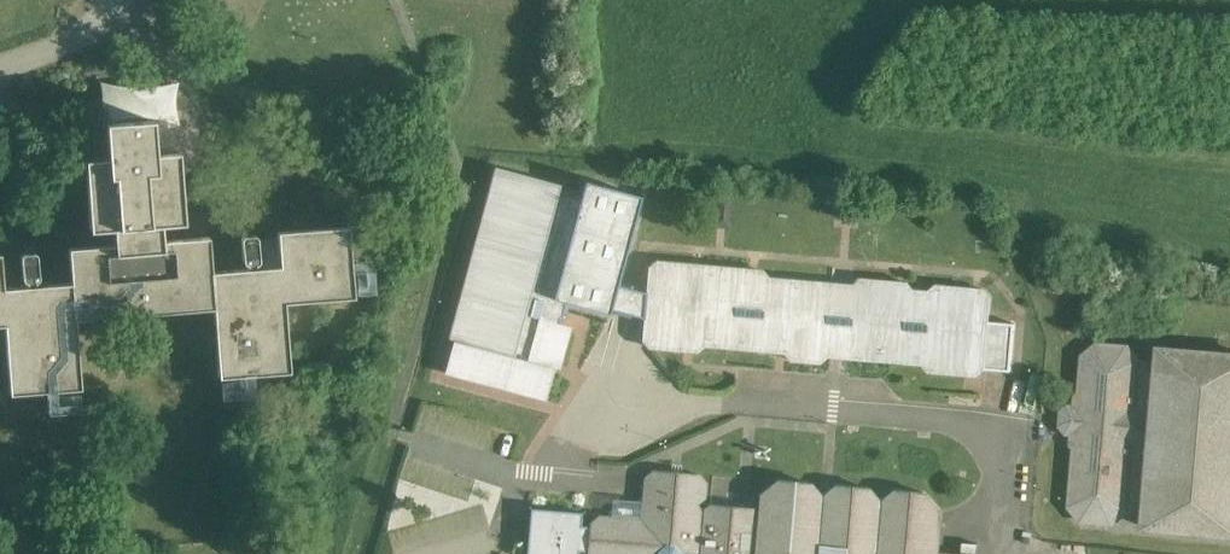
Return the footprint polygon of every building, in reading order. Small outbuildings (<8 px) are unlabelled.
[(143,121),(142,111),(128,112),(129,122),(106,123),(108,158),(85,160),(91,231),(114,229),(115,245),(69,248),(72,283),(36,286),(36,282),(39,280),(39,278),(38,255),(36,253),(34,253),(25,253),(23,254),(22,255),(21,257),(21,258),(23,279),(23,281),(26,283),(27,283),(27,287),(4,289),(1,254),(0,254),(0,325),(5,325),(10,394),(81,389),(76,319),(214,308),(219,378),(290,372),(285,303),(354,297),(352,275),(360,275),(363,271),(362,262),(351,263),(348,226),(277,232),(278,240),(258,241),(258,239),(258,238),(257,236),(255,235),(254,235),(245,236),(243,237),(242,238),(242,240),(243,261),(244,263),(245,264),(248,265),(248,269),(212,272),(209,237),(163,241),(162,225),(185,224),(181,171),(183,171),(197,150),(200,126),(193,103),(176,85),(171,90),(166,96),(164,101),(162,105),(160,111),(158,120),(143,121)] [(557,173),(491,157),(446,330),(452,331),(554,362),(559,364),(569,320),(523,310),(557,173)] [(636,181),(580,166),(549,284),(603,298),(610,275),(636,181)] [(984,291),(936,286),(929,292),(913,291),(907,284),(860,280),(852,286),(768,278),(762,271),(656,262),(649,268),(647,295),(651,300),(650,309),(645,313),(643,340),(649,348),(696,352),(704,346),(785,353),(791,360),(819,363),(826,356),(923,365),(929,372),(976,376),(984,370),(986,343),(983,338),(983,328),(988,325),(988,322),(990,298),(984,291)] [(603,298),(639,307),(644,285),(610,275),(603,298)] [(1015,324),(988,322),(988,325),(983,328),(983,338),(986,343),(984,370),(1010,372),(1015,324)] [(452,331),(443,365),(546,396),(554,362),(452,331)] [(1126,348),(1097,346),(1085,355),(1082,392),(1076,397),(1074,411),(1069,410),(1064,415),(1063,425),(1068,431),(1073,431),(1071,444),(1077,451),(1072,510),(1082,521),(1111,524),(1127,511),(1146,512),(1159,365),(1140,364),(1126,348)] [(1161,349),(1159,365),(1146,512),(1145,528),(1229,535),(1229,356),(1161,349)] [(149,455),(132,463),(132,480),(146,489),(160,480),(161,462),(166,451),(155,445),(149,455)] [(836,485),(822,497),(810,483),(778,480),(761,495),(760,503),(767,510),(760,516),(753,509),(710,505),(702,512),(696,505),(704,498),(706,484),(698,474),(654,471),(645,478),(641,520),(599,516),(590,524),(587,553),(941,553),(936,553),(940,511),(925,493),(894,490),(879,502),(867,488),(836,485)] [(585,521),(579,521),(578,506),(529,502),(525,553),(540,553),(575,553),(576,544),(584,544),(585,521)]
